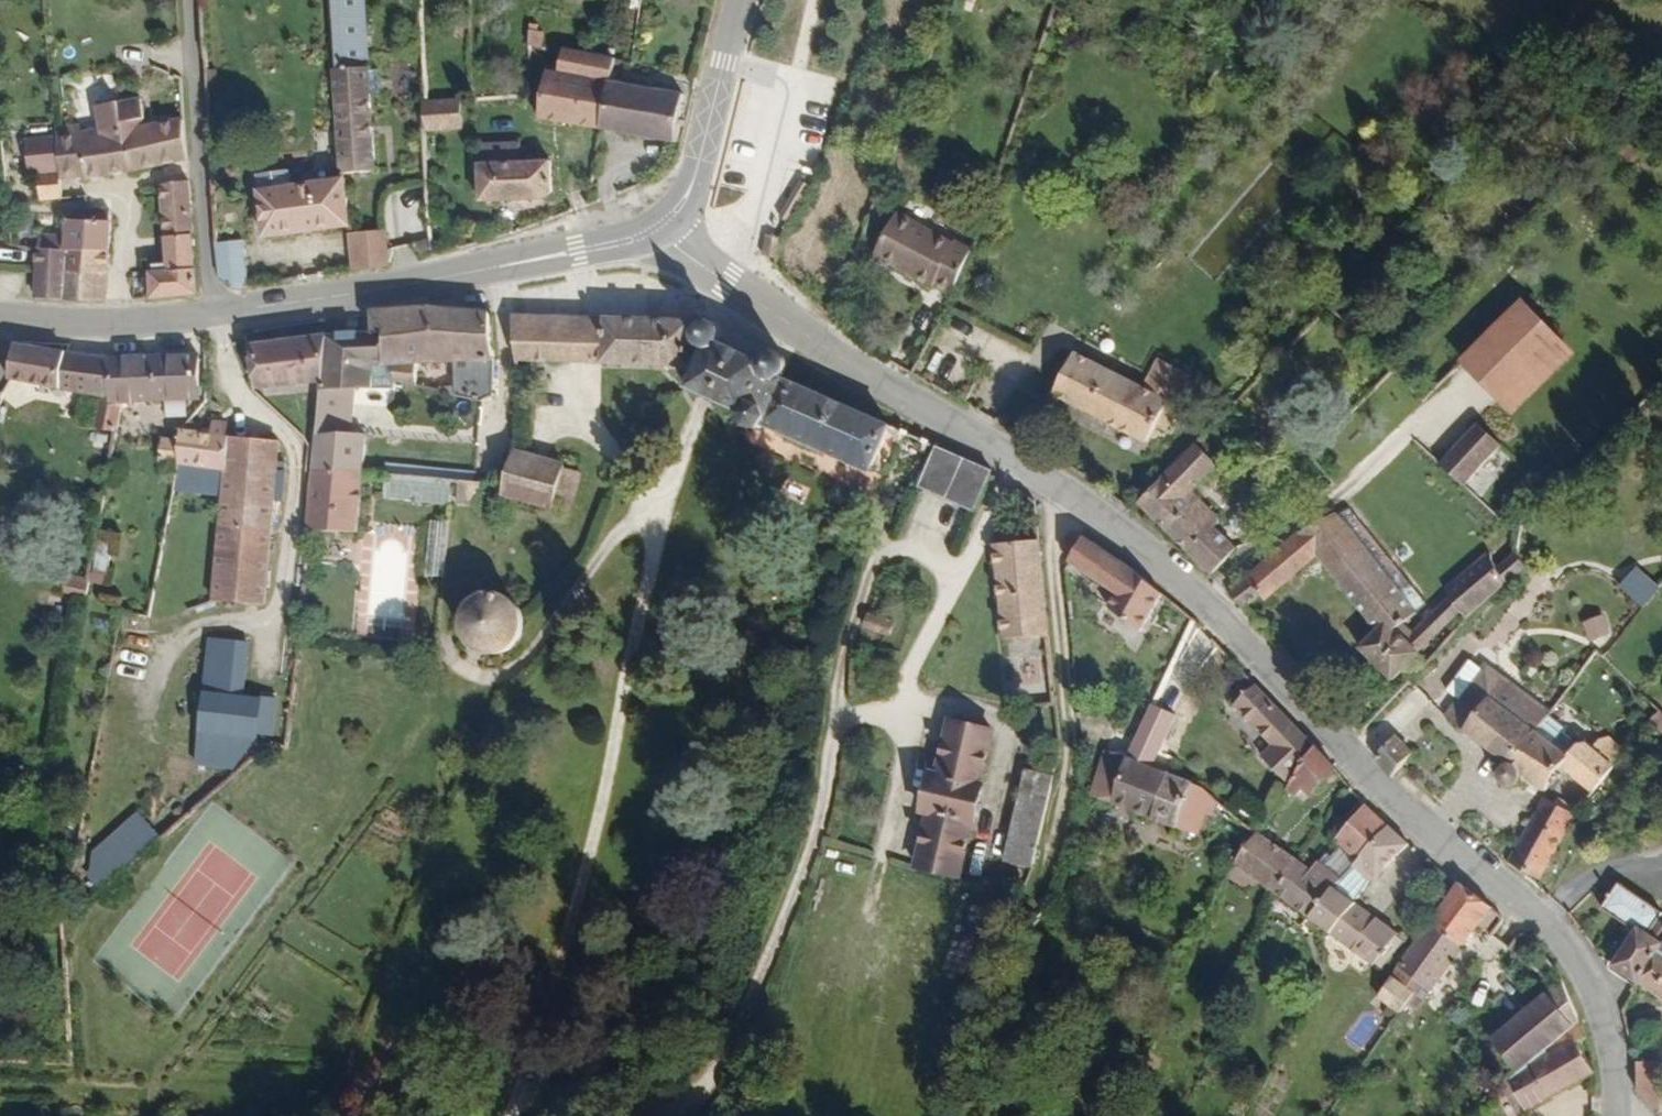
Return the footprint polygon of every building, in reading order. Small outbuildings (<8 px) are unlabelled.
[(398,181),(381,0),(350,0),(356,68),(366,184),(398,181)] [(551,129),(616,139),(624,89),(627,67),(574,61),(570,85),(557,83),(551,129)] [(616,139),(690,149),(698,102),(624,89),(616,139)] [(136,174),(194,163),(190,120),(152,127),(141,129),(140,121),(150,119),(147,95),(128,98),(131,131),(136,174)] [(107,135),(131,131),(128,98),(101,103),(106,128),(107,135)] [(443,141),(482,139),(481,107),(446,108),(439,108),(443,141)] [(141,129),(152,127),(150,119),(140,121),(141,129)] [(65,181),(90,177),(79,129),(86,128),(85,123),(61,127),(62,138),(65,174),(65,181)] [(91,182),(136,174),(131,131),(107,135),(99,136),(87,138),(86,131),(86,128),(79,129),(90,177),(91,182)] [(87,138),(99,136),(99,129),(86,131),(87,138)] [(45,176),(65,174),(62,138),(31,141),(34,177),(45,176)] [(491,213),(564,208),(563,173),(529,175),(528,155),(487,157),(491,213)] [(48,206),(68,204),(65,181),(65,174),(45,176),(48,206)] [(169,219),(198,217),(195,183),(166,186),(169,219)] [(386,230),(422,230),(422,187),(386,187),(386,230)] [(287,241),(371,231),(367,188),(283,199),(287,241)] [(72,252),(117,252),(120,214),(92,213),(92,220),(75,220),(73,238),(44,236),(44,252),(72,252)] [(171,245),(200,242),(198,217),(169,219),(171,245)] [(959,303),(969,283),(979,257),(962,249),(960,253),(902,229),(883,275),(939,300),(941,296),(959,303)] [(375,281),(408,276),(405,237),(372,239),(375,281)] [(160,302),(205,297),(200,242),(171,245),(172,252),(167,252),(169,273),(158,275),(160,302)] [(254,299),(270,296),(264,246),(236,249),(238,285),(254,299)] [(43,278),(71,276),(72,252),(44,252),(43,278)] [(71,276),(116,273),(117,252),(72,252),(71,276)] [(69,303),(114,307),(116,273),(71,276),(69,303)] [(42,300),(69,303),(71,276),(43,278),(42,300)] [(1471,375),(1519,425),(1583,364),(1534,314),(1471,375)] [(492,384),(504,384),(504,322),(466,318),(424,318),(390,320),(387,341),(387,348),(400,350),(399,367),(402,368),(401,384),(425,391),(426,367),(461,367),(461,400),(491,408),(492,384)] [(524,367),(695,373),(697,347),(699,327),(523,323),(524,367)] [(358,400),(382,401),(386,366),(399,367),(400,350),(387,348),(387,341),(336,345),(336,350),(332,390),(327,446),(353,447),(358,400)] [(269,395),(332,390),(336,350),(268,358),(269,395)] [(131,414),(124,414),(123,370),(108,371),(27,355),(22,382),(15,381),(13,391),(110,411),(104,442),(125,445),(131,414)] [(1174,444),(1188,419),(1155,401),(1082,360),(1061,399),(1156,450),(1163,438),(1174,444)] [(163,412),(214,408),(212,363),(169,366),(163,412)] [(131,414),(163,412),(169,366),(123,370),(124,414),(131,414)] [(1155,401),(1188,419),(1205,388),(1171,371),(1155,401)] [(10,404),(1,404),(0,405),(0,446),(10,404)] [(146,469),(154,470),(160,428),(146,426),(142,449),(149,450),(146,469)] [(217,603),(280,608),(291,448),(185,438),(183,450),(180,474),(210,476),(209,500),(225,501),(217,603)] [(1451,481),(1471,501),(1511,459),(1503,451),(1498,446),(1491,440),(1451,481)] [(1233,532),(1203,501),(1238,467),(1215,444),(1147,512),(1215,582),(1243,556),(1226,539),(1233,532)] [(373,482),(374,473),(376,447),(353,447),(327,446),(324,478),(373,482)] [(167,473),(180,474),(183,450),(170,449),(167,473)] [(937,483),(987,506),(1003,481),(950,456),(937,483)] [(558,512),(576,518),(585,480),(566,475),(568,470),(522,461),(515,493),(512,507),(530,512),(556,519),(558,512)] [(475,489),(475,481),(374,473),(373,482),(395,484),(475,489)] [(318,540),(366,546),(373,482),(324,478),(318,540)] [(459,506),(485,509),(488,491),(475,489),(395,484),(394,507),(459,513),(459,506)] [(1432,628),(1431,623),(1343,525),(1342,523),(1304,543),(1325,566),(1387,636),(1368,653),(1402,690),(1435,657),(1432,628)] [(429,642),(447,644),(459,531),(441,528),(429,642)] [(93,542),(88,581),(102,582),(107,544),(93,542)] [(1271,571),(1293,593),(1325,566),(1304,543),(1282,562),(1271,571)] [(1078,569),(1119,602),(1140,580),(1099,546),(1078,569)] [(1015,648),(1055,645),(1045,552),(1006,556),(1015,648)] [(1517,585),(1522,579),(1514,570),(1498,553),(1456,596),(1460,600),(1473,618),(1478,625),(1517,585)] [(1522,579),(1532,569),(1525,560),(1514,570),(1522,579)] [(1622,584),(1644,605),(1658,590),(1636,569),(1622,584)] [(1274,609),(1293,593),(1271,571),(1233,603),(1249,619),(1267,602),(1274,609)] [(63,573),(60,591),(83,595),(86,578),(63,573)] [(1119,602),(1133,614),(1153,590),(1140,580),(1119,602)] [(1473,618),(1460,600),(1432,628),(1435,657),(1473,618)] [(524,648),(527,638),(526,625),(519,613),(509,605),(501,603),(485,604),(468,620),(467,637),(471,648),(478,657),(489,661),(502,662),(512,659),(518,654),(524,648)] [(1596,639),(1608,634),(1601,620),(1590,625),(1596,639)] [(244,775),(269,741),(272,703),(251,701),(257,648),(218,644),(214,691),(210,690),(204,769),(244,775)] [(1043,674),(1058,673),(1056,657),(1041,658),(1043,674)] [(1513,761),(1518,766),(1554,716),(1530,697),(1490,667),(1488,670),(1475,660),(1450,692),(1463,701),(1451,717),(1513,761)] [(1045,697),(1060,696),(1058,673),(1043,674),(1045,697)] [(176,765),(204,769),(210,690),(182,688),(176,765)] [(1269,764),(1297,791),(1323,756),(1262,693),(1240,713),(1279,755),(1269,764)] [(1046,713),(1062,712),(1060,696),(1045,697),(1046,713)] [(1578,771),(1605,792),(1633,756),(1607,736),(1598,749),(1585,738),(1592,729),(1576,717),(1580,712),(1564,701),(1554,716),(1518,766),(1511,776),(1509,780),(1520,789),(1528,789),(1533,788),(1541,780),(1561,795),(1578,771)] [(994,792),(990,791),(1002,740),(961,730),(948,781),(943,781),(932,825),(936,827),(923,874),(967,885),(979,837),(983,837),(994,792)] [(1412,772),(1426,758),(1404,739),(1390,755),(1384,761),(1404,780),(1412,772)] [(1137,765),(1173,780),(1181,763),(1145,748),(1137,765)] [(1093,801),(1114,811),(1136,766),(1112,756),(1093,801)] [(1316,797),(1322,803),(1343,777),(1323,756),(1297,791),(1293,796),(1308,807),(1316,797)] [(1114,811),(1156,828),(1173,780),(1137,765),(1136,766),(1114,811)] [(1008,872),(1040,879),(1064,775),(1047,772),(1045,782),(1030,779),(1008,872)] [(1206,821),(1213,823),(1222,801),(1173,780),(1156,828),(1178,838),(1181,830),(1199,838),(1206,821)] [(1519,865),(1552,885),(1587,816),(1559,801),(1519,865)] [(1281,896),(1313,920),(1393,831),(1373,809),(1343,840),(1351,848),(1337,862),(1332,858),(1323,868),(1322,867),(1317,874),(1304,865),(1281,896)] [(1264,835),(1275,844),(1286,831),(1274,822),(1264,835)] [(111,865),(107,880),(162,831),(156,824),(111,865)] [(1197,846),(1199,838),(1181,830),(1178,838),(1197,846)] [(109,890),(117,898),(176,846),(162,831),(107,880),(113,886),(109,890)] [(1406,953),(1393,942),(1398,935),(1357,904),(1375,885),(1381,889),(1413,853),(1393,831),(1313,920),(1373,965),(1376,961),(1382,966),(1383,964),(1390,971),(1406,953)] [(1281,896),(1304,865),(1275,844),(1264,835),(1255,847),(1240,867),(1238,866),(1232,879),(1231,883),(1246,892),(1258,878),(1281,896)] [(1630,885),(1614,906),(1649,932),(1628,967),(1654,986),(1661,976),(1661,907),(1630,885)] [(1417,979),(1433,992),(1498,915),(1467,893),(1404,968),(1417,979)] [(1400,1016),(1412,999),(1404,991),(1417,979),(1404,968),(1389,986),(1378,998),(1400,1016)] [(1363,986),(1378,998),(1389,986),(1385,983),(1374,975),(1363,986)] [(1526,1077),(1578,1046),(1592,1037),(1570,986),(1500,1041),(1526,1077)] [(1532,1094),(1541,1110),(1598,1075),(1578,1046),(1526,1077),(1511,1086),(1519,1099),(1520,1101),(1532,1094)] [(1661,1110),(1661,1067),(1644,1068),(1645,1100),(1661,1110)]
